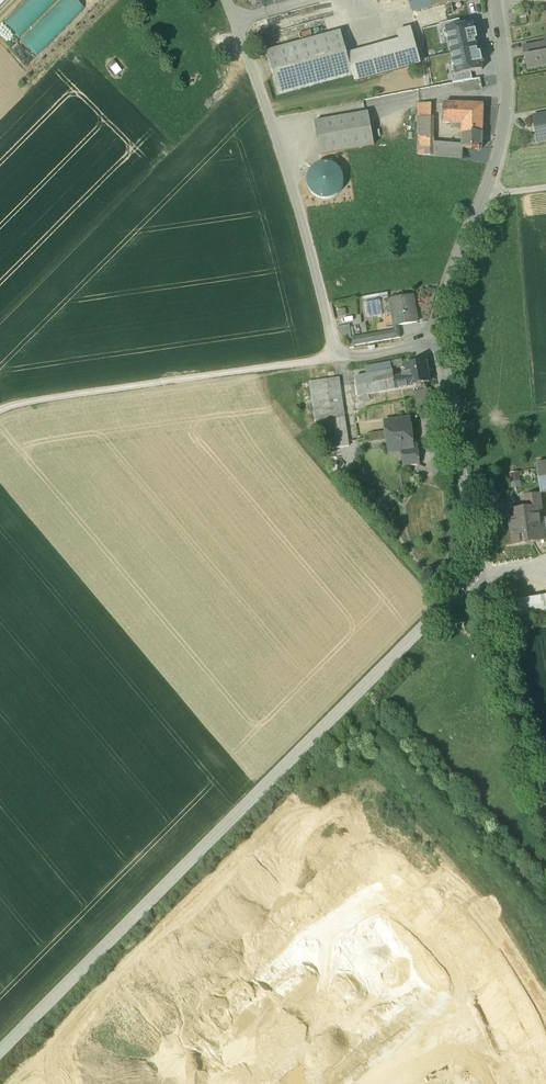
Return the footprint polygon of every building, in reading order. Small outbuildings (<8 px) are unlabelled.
[(2,22),(16,36),(53,0),(25,0),(2,22)] [(35,55),(82,9),(73,0),(62,0),(20,40),(35,55)] [(60,0),(55,0),(26,29),(28,31),(60,0)] [(412,12),(451,2),(451,0),(409,0),(412,12)] [(459,20),(440,24),(442,31),(461,27),(459,20)] [(449,41),(451,52),(478,47),(473,24),(461,27),(442,31),(444,42),(449,41)] [(399,40),(347,54),(352,74),(354,81),(420,64),(411,28),(397,32),(399,40)] [(341,32),(266,52),(278,94),(352,74),(347,54),(341,32)] [(527,46),(529,56),(525,57),(528,71),(545,67),(545,43),(527,46)] [(451,76),(457,75),(471,72),(483,70),(478,47),(451,52),(454,64),(449,65),(451,76)] [(451,76),(453,83),(472,79),(471,72),(457,75),(451,76)] [(431,104),(419,104),(418,118),(431,118),(431,104)] [(483,106),(443,104),(442,123),(452,124),(452,129),(462,129),(462,127),(482,128),(483,106)] [(366,112),(312,122),(318,154),(372,145),(366,112)] [(533,117),(537,142),(545,141),(545,115),(533,117)] [(430,143),(431,118),(418,118),(418,147),(430,148),(430,143)] [(482,128),(462,127),(462,129),(462,135),(459,135),(458,138),(462,139),(462,145),(461,148),(465,148),(481,149),(482,128)] [(430,148),(430,156),(463,160),(465,148),(461,148),(462,145),(430,143),(430,148)] [(430,148),(418,147),(417,155),(430,156),(430,148)] [(337,162),(304,163),(305,196),(338,194),(337,162)] [(412,295),(390,299),(395,326),(417,322),(412,295)] [(353,345),(352,338),(350,325),(337,327),(349,348),(354,347),(353,345)] [(396,330),(369,335),(371,342),(398,338),(396,330)] [(369,335),(352,338),(353,345),(371,342),(369,335)] [(401,359),(389,362),(391,370),(403,367),(401,359)] [(425,361),(405,365),(407,371),(403,372),(404,376),(393,378),(395,389),(429,382),(425,361)] [(392,372),(354,378),(356,396),(395,389),(393,378),(392,372)] [(338,378),(309,382),(314,422),(321,421),(344,418),(338,378)] [(430,388),(413,392),(416,409),(434,406),(430,388)] [(344,418),(321,421),(325,449),(348,446),(344,418)] [(409,419),(385,422),(388,446),(401,444),(402,450),(412,449),(412,448),(409,419)] [(412,449),(402,450),(404,464),(418,462),(416,448),(412,448),(412,449)] [(537,464),(541,493),(542,493),(542,492),(545,492),(545,463),(537,464)] [(540,495),(526,497),(528,509),(538,508),(538,509),(541,508),(540,495)] [(528,509),(510,511),(514,544),(525,543),(525,540),(542,538),(538,509),(538,508),(528,509)] [(438,561),(430,569),(437,576),(445,568),(438,561)] [(508,610),(517,609),(517,604),(515,593),(506,594),(508,610)] [(517,604),(517,609),(518,617),(545,613),(545,601),(517,604)]
